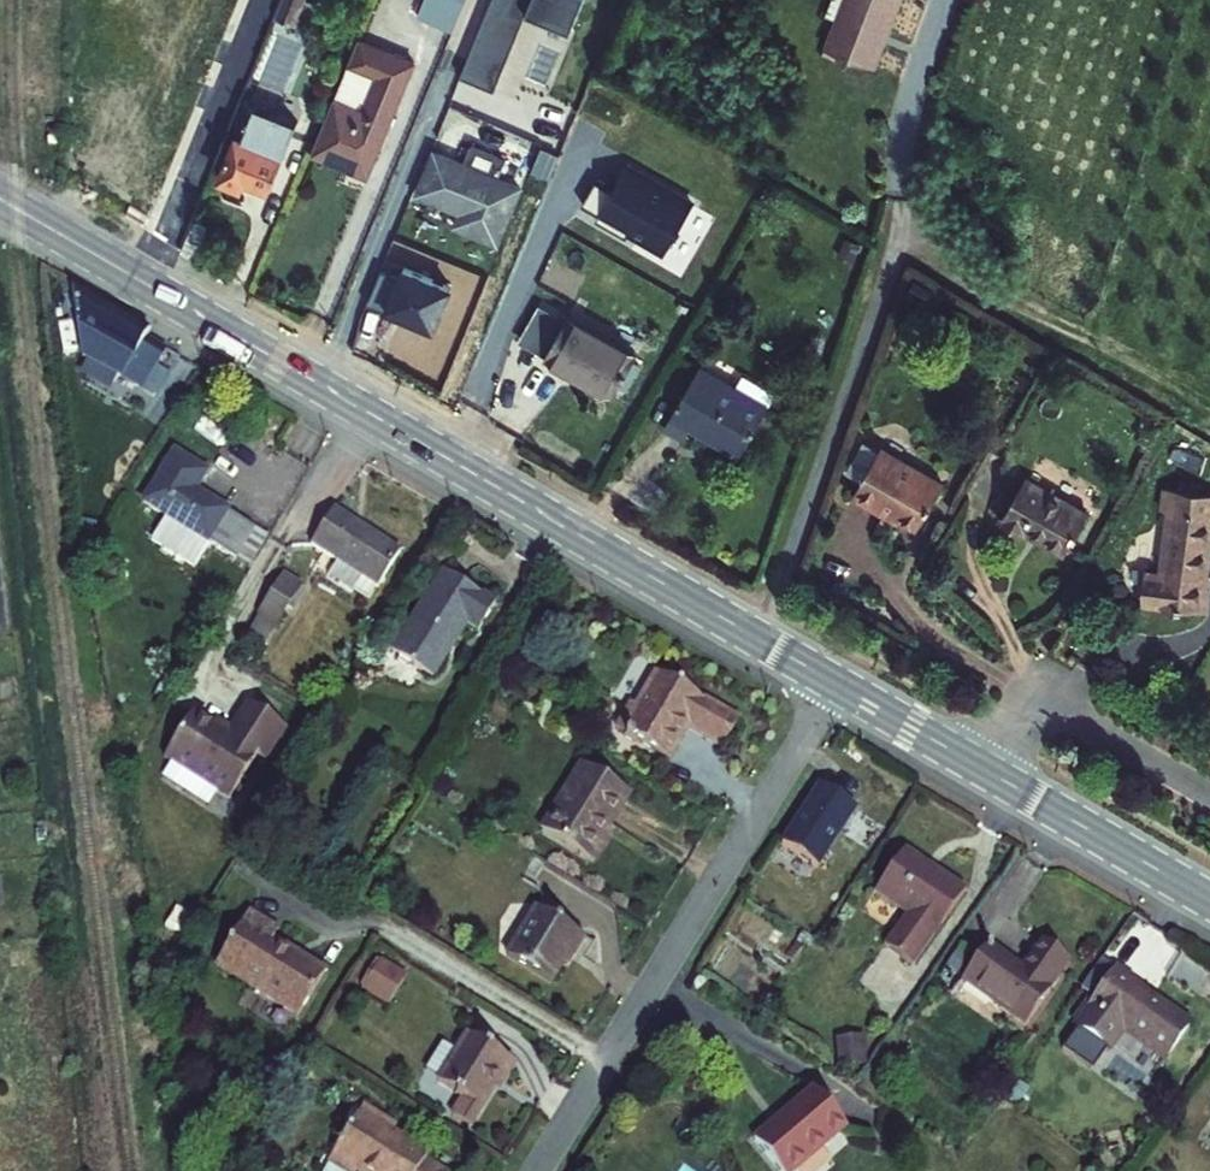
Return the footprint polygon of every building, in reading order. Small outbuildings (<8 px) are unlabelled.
[(279,16),(300,21),(308,0),(285,0),(279,16)] [(417,18),(449,30),(462,0),(425,0),(417,18)] [(463,73),(496,87),(533,0),(492,0),(463,73)] [(827,45),(878,62),(903,0),(845,0),(827,45)] [(360,39),(313,153),(369,176),(416,62),(360,39)] [(252,103),(221,177),(243,186),(247,177),(272,188),(299,123),(252,103)] [(464,164),(436,152),(419,194),(463,211),(458,224),(498,240),(520,186),(499,178),(506,160),(471,146),(464,164)] [(624,237),(629,229),(666,251),(693,206),(627,167),(614,190),(597,180),(583,205),(599,215),(596,220),(624,237)] [(194,219),(180,250),(196,260),(210,227),(194,219)] [(861,243),(846,236),(839,257),(851,262),(861,243)] [(367,304),(434,331),(451,287),(384,261),(367,304)] [(935,291),(912,277),(901,296),(921,309),(935,291)] [(81,357),(144,392),(159,367),(163,359),(168,352),(147,340),(151,334),(71,287),(81,357)] [(567,321),(541,305),(520,342),(614,396),(622,383),(635,360),(638,355),(570,316),(567,321)] [(163,359),(174,365),(179,358),(168,352),(163,359)] [(641,364),(635,360),(622,383),(628,386),(641,364)] [(704,365),(667,429),(685,439),(692,428),(741,455),(769,403),(704,365)] [(154,397),(168,373),(159,367),(144,392),(154,397)] [(170,376),(149,408),(167,420),(188,387),(170,376)] [(883,445),(857,496),(918,528),(944,478),(883,445)] [(168,516),(153,540),(196,566),(211,542),(237,558),(255,529),(195,492),(206,474),(175,455),(146,502),(168,516)] [(1029,473),(1003,518),(1028,533),(1067,548),(1089,510),(1029,473)] [(1149,602),(1209,608),(1209,490),(1165,486),(1165,510),(1163,564),(1145,569),(1149,602)] [(335,510),(312,546),(338,562),(329,576),(353,592),(354,590),(362,577),(377,587),(401,552),(335,510)] [(237,558),(249,566),(267,537),(255,529),(237,558)] [(445,573),(393,654),(431,679),(467,623),(480,631),(496,605),(445,573)] [(289,609),(294,612),(307,591),(284,577),(245,640),(263,651),(289,609)] [(354,590),(370,600),(377,587),(362,577),(354,590)] [(632,705),(617,730),(669,761),(688,729),(723,750),(740,721),(658,673),(637,708),(632,705)] [(266,763),(288,729),(248,704),(229,735),(193,713),(164,758),(172,763),(218,792),(231,800),(258,757),(266,763)] [(582,760),(543,827),(596,864),(632,794),(582,760)] [(162,778),(208,807),(218,792),(172,763),(162,778)] [(821,780),(781,843),(821,865),(860,803),(821,780)] [(904,915),(887,947),(916,965),(965,890),(907,848),(875,893),(904,915)] [(534,908),(509,955),(532,969),(547,979),(558,984),(588,940),(534,908)] [(250,912),(215,967),(298,1020),(327,971),(280,939),(279,928),(250,912)] [(964,983),(1031,1026),(1042,1000),(1071,959),(1046,939),(1024,964),(990,939),(964,983)] [(405,974),(380,958),(362,992),(387,1006),(405,974)] [(1120,965),(1075,1028),(1114,1052),(1127,1037),(1165,1061),(1192,1022),(1120,965)] [(467,1033),(437,1080),(464,1093),(451,1116),(475,1132),(517,1066),(494,1044),(467,1033)] [(863,1036),(837,1037),(837,1070),(866,1068),(863,1036)] [(753,1135),(783,1170),(797,1170),(849,1128),(813,1086),(753,1135)] [(325,1170),(419,1170),(429,1153),(396,1124),(364,1108),(325,1170)]
